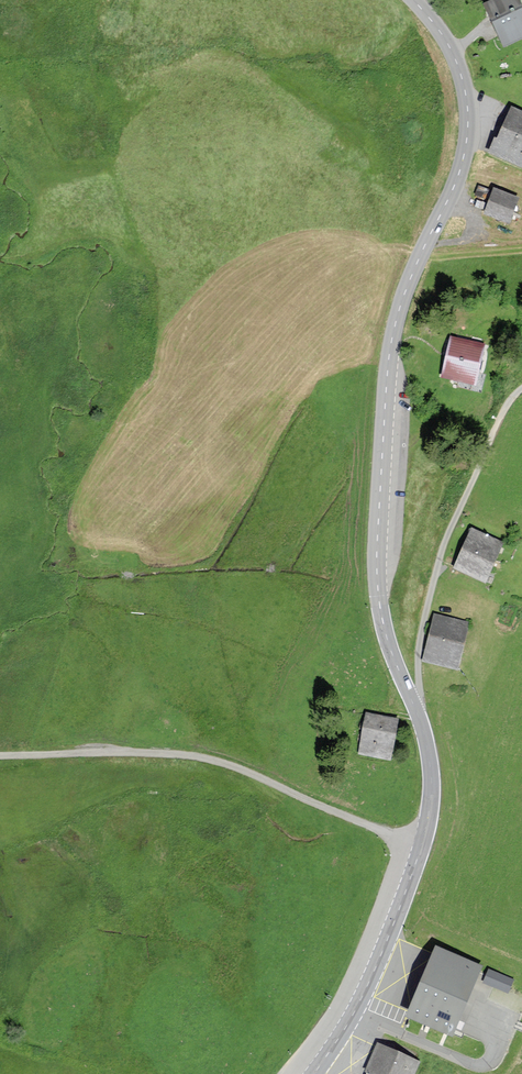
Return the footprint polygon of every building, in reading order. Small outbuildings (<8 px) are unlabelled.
[(485,4),(504,45),(521,37),(521,7),(519,0),(494,0),(485,4)] [(508,106),(488,153),(521,167),(521,112),(508,106)] [(519,199),(492,188),(482,213),(509,223),(519,199)] [(486,341),(452,334),(443,376),(477,383),(486,341)] [(503,540),(471,528),(455,568),(487,580),(503,540)] [(469,622),(433,614),(421,662),(458,671),(469,622)] [(398,715),(367,710),(361,750),(392,755),(398,715)] [(481,965),(433,946),(404,1017),(452,1036),(481,965)] [(514,979),(488,969),(482,983),(508,993),(514,979)] [(377,1045),(365,1073),(413,1073),(418,1063),(377,1045)]
